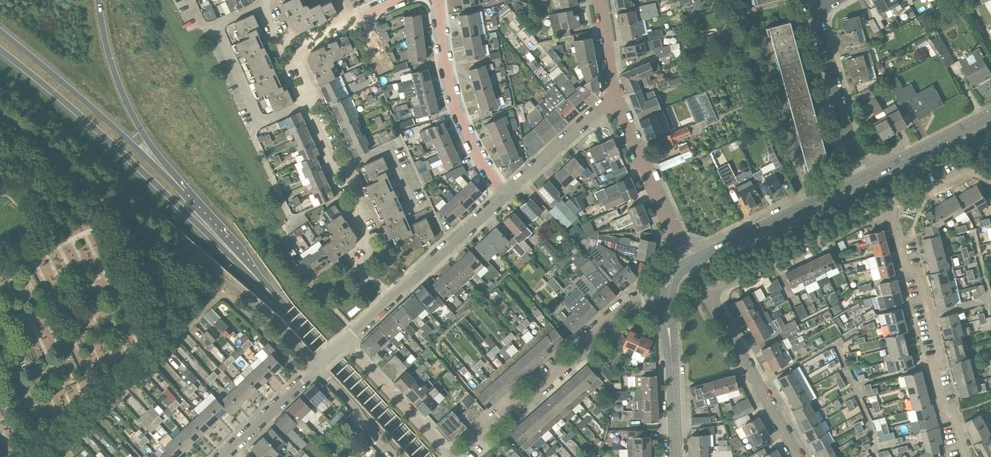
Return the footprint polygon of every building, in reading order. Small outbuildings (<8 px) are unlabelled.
[(253,0),(228,0),(225,1),(226,2),(231,11),(230,12),(253,2),(253,0)] [(303,6),(301,0),(289,0),(282,3),(286,13),(303,6)] [(634,5),(633,0),(614,0),(616,9),(634,5)] [(679,6),(677,0),(668,0),(671,10),(679,6)] [(890,10),(885,0),(873,0),(876,7),(870,11),(874,18),(880,30),(885,27),(881,20),(888,16),(886,12),(890,10)] [(907,0),(885,0),(890,10),(895,7),(898,11),(910,5),(907,0)] [(321,6),(327,20),(338,15),(331,1),(321,6)] [(317,25),(327,20),(321,6),(320,3),(310,8),(317,25)] [(518,3),(513,7),(517,12),(522,7),(518,3)] [(302,31),(317,25),(310,8),(308,6),(305,5),(303,6),(286,13),(293,28),(302,31)] [(508,6),(499,13),(503,18),(512,11),(508,6)] [(201,13),(203,17),(204,19),(205,20),(206,21),(207,21),(208,22),(209,22),(210,22),(217,19),(212,8),(206,10),(201,13)] [(617,13),(620,25),(639,21),(650,18),(649,11),(636,14),(635,9),(617,13)] [(556,33),(557,39),(571,36),(569,29),(580,26),(577,14),(573,15),(572,10),(549,15),(553,33),(556,33)] [(461,27),(478,24),(476,12),(459,15),(461,27)] [(244,62),(248,70),(270,60),(264,46),(261,48),(255,35),(262,33),(253,14),(234,23),(237,30),(234,31),(239,42),(232,45),(236,53),(239,51),(242,57),(245,56),(247,61),(244,62)] [(405,28),(422,26),(420,14),(404,16),(405,28)] [(860,16),(843,20),(846,33),(858,30),(863,29),(862,25),(860,16)] [(874,33),(880,30),(874,18),(868,21),(874,33)] [(620,25),(623,40),(642,36),(639,21),(620,25)] [(765,28),(768,28),(778,63),(799,57),(794,40),(789,21),(765,28)] [(388,22),(380,26),(382,31),(390,28),(388,22)] [(463,38),(480,35),(478,24),(461,27),(463,38)] [(407,39),(423,37),(422,26),(405,28),(407,39)] [(662,29),(647,32),(649,40),(661,38),(664,37),(662,29)] [(851,51),(868,47),(867,41),(861,42),(858,30),(846,33),(840,34),(844,47),(850,46),(851,51)] [(343,54),(353,49),(347,35),(336,40),(343,54)] [(465,48),(482,45),(480,35),(463,38),(465,48)] [(933,58),(939,54),(932,40),(927,35),(914,42),(919,50),(926,46),(933,58)] [(721,48),(731,45),(728,36),(718,39),(721,48)] [(408,50),(425,48),(423,37),(407,39),(408,50)] [(939,54),(943,60),(947,67),(956,62),(941,37),(932,40),(939,54)] [(580,69),(596,59),(592,38),(573,41),(578,69),(580,68),(580,69)] [(627,59),(638,56),(638,55),(647,53),(646,50),(654,49),(654,48),(663,47),(661,38),(644,42),(624,46),(625,47),(623,48),(624,53),(626,53),(627,59)] [(556,39),(538,42),(551,58),(557,53),(556,53),(563,53),(563,52),(564,52),(562,44),(557,45),(556,39)] [(344,56),(343,54),(336,40),(326,44),(333,61),(344,56)] [(334,63),(333,61),(326,44),(311,51),(308,60),(314,74),(331,67),(333,66),(334,63)] [(467,60),(484,57),(482,45),(465,48),(467,60)] [(663,47),(654,48),(654,49),(655,56),(658,56),(667,54),(671,52),(669,45),(663,47)] [(851,72),(868,67),(874,66),(871,53),(870,53),(868,47),(851,51),(853,58),(847,59),(851,72)] [(425,48),(408,50),(409,61),(426,59),(425,48)] [(963,67),(961,67),(965,74),(967,73),(972,83),(977,81),(978,84),(985,80),(983,77),(990,73),(982,58),(985,56),(980,48),(973,52),(972,50),(965,54),(966,57),(959,61),(963,67)] [(501,58),(499,51),(496,52),(490,53),(491,60),(501,58)] [(566,76),(570,72),(569,72),(561,62),(560,61),(562,60),(559,56),(557,53),(551,58),(558,66),(563,71),(566,76)] [(778,63),(788,99),(809,93),(799,57),(778,63)] [(532,68),(539,63),(535,58),(531,61),(528,64),(532,68)] [(590,80),(598,74),(596,59),(580,69),(583,76),(586,82),(587,83),(590,80)] [(635,68),(640,79),(642,78),(659,70),(654,59),(635,68)] [(270,60),(248,70),(251,77),(254,76),(256,81),(253,83),(256,89),(253,90),(257,98),(255,99),(257,103),(263,100),(261,96),(263,95),(268,106),(271,105),(274,112),(294,103),(285,84),(279,87),(273,75),(276,73),(270,60)] [(406,61),(394,65),(396,72),(408,68),(406,61)] [(515,73),(513,65),(512,64),(506,65),(509,75),(515,74),(515,73)] [(472,80),(489,75),(485,65),(469,70),(472,80)] [(567,97),(580,112),(589,104),(578,91),(576,87),(575,88),(572,84),(569,80),(566,76),(563,71),(558,66),(548,74),(552,80),(567,97)] [(314,74),(319,85),(336,78),(335,78),(331,67),(314,74)] [(857,95),(871,87),(870,86),(877,84),(876,78),(871,80),(868,67),(851,72),(854,85),(857,95)] [(642,78),(640,79),(635,68),(620,74),(628,95),(641,90),(641,89),(652,84),(651,80),(645,83),(642,78)] [(414,84),(430,80),(427,69),(411,73),(412,79),(397,83),(398,88),(414,84)] [(566,76),(569,80),(575,76),(571,71),(571,70),(569,72),(570,72),(566,76)] [(656,75),(657,77),(659,82),(665,79),(662,73),(656,75)] [(590,80),(587,83),(586,82),(581,86),(580,84),(576,87),(578,91),(589,104),(599,96),(600,95),(600,94),(601,93),(601,92),(601,91),(601,90),(598,74),(590,80)] [(475,91),(492,86),(489,75),(472,80),(475,91)] [(569,80),(572,84),(578,80),(575,76),(569,80)] [(896,76),(888,80),(899,100),(901,104),(909,100),(915,111),(915,112),(919,120),(929,114),(927,111),(932,109),(932,110),(943,103),(933,85),(917,94),(911,84),(903,88),(896,76)] [(319,85),(324,95),(339,89),(336,83),(338,82),(336,77),(335,78),(336,78),(319,85)] [(679,77),(669,80),(671,87),(682,83),(679,77)] [(416,95),(433,91),(430,80),(414,84),(398,88),(398,89),(399,93),(403,92),(404,98),(416,95)] [(395,89),(393,84),(382,87),(384,92),(389,91),(395,89)] [(478,102),(495,97),(492,86),(475,91),(478,102)] [(551,104),(568,123),(580,112),(567,97),(566,99),(555,86),(554,86),(548,91),(547,92),(549,95),(546,98),(548,100),(551,104)] [(885,139),(884,139),(896,132),(889,118),(884,109),(883,109),(875,95),(871,87),(857,95),(855,96),(860,104),(868,99),(880,120),(876,123),(875,123),(884,140),(885,139)] [(331,105),(346,98),(343,93),(341,94),(339,89),(324,95),(328,106),(331,105)] [(638,118),(651,113),(661,109),(653,90),(643,94),(641,90),(628,95),(632,103),(638,118)] [(419,106),(436,101),(433,91),(416,95),(419,106)] [(718,120),(705,91),(692,96),(695,105),(697,104),(701,112),(702,114),(704,120),(707,125),(718,120)] [(797,135),(819,130),(809,93),(788,99),(797,135)] [(331,105),(335,116),(350,109),(348,103),(350,102),(348,97),(346,98),(331,105)] [(482,113),(498,108),(495,97),(478,102),(482,113)] [(545,117),(546,119),(558,132),(568,123),(551,104),(548,100),(546,98),(546,97),(538,104),(542,109),(540,111),(545,117)] [(534,127),(532,129),(545,143),(558,132),(546,119),(545,117),(544,118),(540,113),(536,108),(530,100),(529,100),(524,103),(528,115),(527,116),(530,123),(534,127)] [(436,101),(419,106),(412,107),(415,117),(422,116),(434,112),(434,114),(439,112),(436,101)] [(398,111),(408,108),(407,103),(395,107),(396,112),(398,111)] [(895,103),(884,109),(889,118),(896,132),(908,126),(895,103)] [(516,105),(517,114),(525,113),(523,104),(516,105)] [(661,109),(651,113),(638,118),(642,127),(647,140),(675,128),(666,107),(661,109)] [(340,126),(357,118),(355,113),(353,114),(350,109),(335,116),(340,126)] [(396,121),(402,118),(398,111),(396,112),(392,113),(396,121)] [(288,130),(305,122),(300,112),(286,118),(279,121),(284,131),(288,130)] [(491,134),(506,128),(502,117),(486,124),(491,134)] [(681,120),(683,125),(694,122),(693,117),(681,120)] [(345,136),(360,129),(357,124),(359,123),(357,118),(340,126),(345,136)] [(401,129),(415,124),(413,118),(399,123),(401,129)] [(707,126),(707,125),(704,120),(688,127),(687,126),(671,133),(665,135),(665,136),(661,138),(664,143),(667,141),(669,146),(678,142),(677,141),(691,135),(691,136),(702,131),(701,129),(707,126)] [(295,139),(310,133),(305,122),(288,130),(291,134),(292,134),(295,139)] [(432,139),(447,132),(442,122),(438,123),(438,122),(427,128),(432,139)] [(495,145),(511,138),(506,128),(491,134),(495,145)] [(366,139),(365,137),(363,134),(362,135),(360,129),(345,136),(349,147),(366,139)] [(532,129),(522,137),(527,159),(545,143),(532,129)] [(819,130),(797,135),(807,171),(805,172),(829,166),(823,147),(819,130)] [(436,149),(452,142),(447,132),(432,139),(436,149)] [(297,151),(315,143),(310,133),(295,139),(298,145),(295,146),(297,151)] [(260,143),(265,140),(271,138),(269,134),(263,137),(258,139),(260,143)] [(499,155),(515,148),(511,138),(495,145),(499,155)] [(366,139),(349,147),(354,157),(368,151),(366,145),(368,144),(366,139)] [(609,164),(609,163),(612,162),(621,158),(619,153),(619,152),(613,139),(601,144),(609,164)] [(735,141),(728,144),(731,151),(739,148),(735,141)] [(438,154),(424,161),(426,166),(456,152),(452,142),(436,149),(438,154)] [(299,155),(302,155),(304,160),(316,155),(316,156),(319,154),(315,143),(297,151),(299,155)] [(589,164),(596,175),(611,168),(609,163),(609,164),(601,144),(589,149),(594,161),(589,164)] [(657,164),(661,171),(695,157),(692,150),(690,150),(687,144),(678,147),(681,154),(657,164)] [(769,154),(775,168),(781,165),(771,144),(766,147),(769,154)] [(515,148),(499,155),(504,165),(508,163),(513,173),(524,163),(522,158),(519,159),(515,148)] [(429,170),(443,164),(445,170),(461,163),(456,152),(426,166),(426,167),(419,170),(418,170),(420,174),(424,183),(433,179),(429,170)] [(301,168),(303,174),(320,166),(316,156),(316,155),(304,160),(300,161),(303,167),(301,168)] [(377,212),(400,202),(394,188),(390,190),(385,178),(391,175),(383,156),(363,165),(366,172),(363,173),(368,184),(362,187),(365,195),(368,194),(371,200),(374,198),(376,204),(374,205),(377,212)] [(587,165),(584,168),(574,158),(564,166),(575,178),(581,172),(587,179),(593,173),(587,165)] [(726,187),(734,183),(738,181),(735,176),(728,163),(727,164),(724,165),(723,166),(717,169),(726,187)] [(453,176),(455,180),(466,171),(463,165),(446,173),(446,174),(448,177),(448,178),(453,176)] [(613,166),(618,176),(627,172),(624,166),(618,169),(616,165),(613,166)] [(310,183),(325,176),(320,166),(303,174),(306,178),(308,177),(310,183)] [(569,183),(575,178),(564,166),(555,175),(563,185),(559,188),(565,195),(570,191),(569,190),(572,187),(569,183)] [(675,175),(680,185),(697,177),(692,166),(675,175)] [(746,172),(744,179),(735,185),(745,204),(748,203),(750,206),(761,201),(754,189),(759,186),(758,186),(753,174),(750,169),(746,172)] [(761,170),(753,174),(758,186),(762,184),(767,194),(770,196),(775,194),(775,190),(781,187),(772,169),(763,174),(761,170)] [(608,180),(605,173),(599,176),(602,182),(608,180)] [(311,189),(313,194),(330,187),(325,176),(310,183),(313,188),(311,189)] [(602,183),(598,177),(592,181),(595,187),(602,183)] [(611,196),(633,186),(630,177),(616,183),(601,190),(603,195),(601,197),(602,200),(604,199),(604,200),(611,197),(611,196)] [(702,187),(697,177),(680,185),(685,195),(702,187)] [(463,188),(474,201),(483,193),(471,181),(463,188)] [(557,195),(559,193),(548,181),(538,190),(549,202),(550,202),(553,205),(560,199),(557,195)] [(967,191),(977,207),(987,200),(977,185),(968,190),(967,191)] [(604,205),(606,209),(637,195),(633,186),(611,196),(611,197),(604,200),(604,199),(602,200),(599,202),(601,207),(604,205)] [(315,199),(318,198),(320,204),(335,197),(330,187),(313,194),(315,199)] [(436,191),(432,187),(429,190),(432,194),(431,194),(435,198),(439,194),(436,191)] [(455,196),(466,208),(474,201),(463,188),(455,196)] [(957,197),(965,211),(966,213),(977,207),(967,191),(966,191),(965,192),(957,197)] [(579,209),(580,211),(586,208),(580,196),(579,194),(573,197),(579,209)] [(955,217),(965,211),(957,197),(956,195),(947,201),(946,200),(945,201),(955,217)] [(447,203),(458,216),(466,208),(455,196),(447,203)] [(694,216),(712,207),(707,197),(690,205),(695,215),(694,216)] [(534,228),(536,230),(552,215),(549,211),(543,205),(539,208),(530,198),(520,206),(537,225),(534,228)] [(579,209),(570,199),(565,203),(562,199),(549,211),(552,215),(557,220),(565,229),(577,218),(578,217),(575,213),(579,209)] [(945,223),(955,217),(945,201),(944,202),(936,208),(945,223)] [(406,215),(400,202),(377,212),(380,220),(383,219),(386,224),(382,225),(385,231),(382,233),(386,241),(392,238),(394,242),(397,248),(400,247),(403,254),(423,245),(422,243),(435,237),(432,232),(434,231),(428,218),(427,217),(413,223),(414,226),(409,229),(403,217),(406,215)] [(458,216),(447,203),(438,211),(449,224),(458,216)] [(622,222),(645,212),(641,203),(627,209),(629,213),(628,214),(610,222),(611,226),(618,224),(622,222)] [(322,213),(328,222),(341,213),(334,204),(322,213)] [(923,239),(941,235),(939,227),(945,223),(936,208),(925,214),(928,219),(923,222),(927,234),(922,235),(923,239)] [(616,209),(606,214),(609,219),(619,215),(616,209)] [(521,240),(530,231),(513,212),(504,221),(521,240)] [(650,227),(648,221),(649,221),(645,212),(622,222),(618,224),(620,229),(633,223),(635,228),(636,227),(636,232),(641,232),(642,231),(650,227)] [(326,224),(332,233),(347,223),(341,213),(328,222),(326,224)] [(598,239),(599,234),(599,230),(595,231),(592,224),(590,221),(581,225),(586,236),(598,239)] [(331,239),(342,254),(355,245),(357,236),(347,223),(332,233),(330,235),(330,237),(331,239)] [(512,246),(507,240),(496,228),(486,238),(497,251),(498,251),(502,255),(508,250),(512,247),(521,257),(522,256),(526,252),(517,242),(512,246)] [(872,245),(886,242),(883,230),(869,233),(863,235),(866,245),(871,244),(872,245)] [(615,243),(616,243),(653,251),(655,242),(651,241),(652,233),(642,231),(641,232),(639,238),(640,238),(639,242),(630,240),(630,238),(622,236),(621,238),(610,236),(604,234),(599,234),(598,239),(608,241),(615,243)] [(576,245),(582,240),(576,232),(570,237),(576,245)] [(925,251),(944,246),(941,235),(923,239),(925,249),(925,250),(925,251)] [(488,260),(497,251),(486,238),(476,247),(488,260)] [(332,261),(342,254),(331,239),(322,246),(321,246),(332,261)] [(285,246),(281,240),(276,243),(280,249),(285,246)] [(520,243),(529,253),(532,250),(523,240),(520,243)] [(323,267),(332,261),(321,246),(322,246),(318,241),(309,247),(314,253),(313,254),(323,267)] [(558,256),(546,242),(541,246),(554,260),(558,256)] [(596,246),(596,247),(613,264),(629,283),(637,277),(626,265),(624,268),(618,261),(619,259),(614,256),(616,253),(597,242),(596,246)] [(875,256),(889,252),(886,242),(872,245),(875,256)] [(615,249),(637,254),(636,258),(651,261),(653,251),(616,243),(615,249)] [(947,257),(944,246),(925,251),(926,252),(929,262),(947,257)] [(613,264),(596,247),(590,252),(598,261),(594,264),(597,268),(610,282),(613,279),(622,290),(629,283),(613,264)] [(460,254),(477,273),(484,266),(470,250),(467,254),(464,251),(460,254)] [(530,257),(526,252),(522,256),(523,257),(522,258),(526,262),(530,257)] [(832,270),(836,267),(829,252),(818,258),(825,272),(832,270)] [(878,267),(892,264),(889,252),(875,256),(868,258),(871,269),(878,267)] [(313,274),(323,267),(313,254),(308,257),(307,255),(303,258),(313,274)] [(455,264),(469,279),(477,273),(460,254),(455,259),(458,262),(455,264)] [(567,254),(556,263),(561,269),(572,260),(567,254)] [(931,273),(954,268),(955,267),(952,255),(947,257),(929,262),(931,272),(931,273)] [(304,281),(313,274),(303,258),(299,261),(300,263),(295,267),(304,281)] [(826,275),(825,272),(818,258),(807,263),(815,280),(816,280),(826,275)] [(646,267),(641,262),(635,269),(640,274),(646,267)] [(796,268),(805,286),(805,285),(815,281),(815,280),(807,263),(796,268)] [(461,287),(469,279),(455,264),(452,267),(449,264),(445,268),(461,287)] [(486,268),(488,270),(495,277),(500,273),(491,264),(486,268)] [(528,268),(533,273),(538,269),(533,264),(528,268)] [(892,264),(878,267),(881,278),(895,275),(892,264)] [(586,276),(608,302),(615,296),(614,294),(618,291),(610,282),(597,268),(597,267),(586,276)] [(454,293),(461,287),(445,268),(440,272),(443,275),(440,278),(454,293)] [(785,273),(794,293),(806,288),(805,285),(805,286),(796,268),(785,273)] [(931,285),(932,286),(951,281),(958,279),(956,272),(955,272),(954,268),(931,273),(929,274),(932,284),(931,285)] [(598,311),(601,308),(608,302),(586,276),(583,279),(581,276),(573,282),(581,291),(583,294),(584,296),(598,311)] [(429,282),(446,301),(454,293),(440,278),(436,281),(434,278),(429,282)] [(772,294),(780,291),(782,289),(777,278),(771,282),(772,285),(769,287),(772,294)] [(883,295),(899,291),(896,279),(879,283),(875,288),(877,297),(883,295)] [(545,283),(542,280),(530,290),(541,302),(544,299),(536,291),(545,283)] [(933,287),(935,297),(954,292),(960,291),(958,286),(952,287),(951,281),(932,286),(932,287),(933,287)] [(870,283),(858,287),(859,289),(860,292),(872,289),(870,283)] [(425,307),(435,298),(423,285),(412,294),(425,307)] [(985,292),(983,285),(977,287),(977,288),(972,289),(974,299),(980,298),(985,292)] [(741,312),(754,305),(760,301),(754,291),(735,302),(741,312)] [(780,291),(772,294),(770,295),(775,306),(785,301),(780,291)] [(808,293),(812,302),(817,300),(813,291),(808,293)] [(876,309),(885,307),(902,303),(899,291),(883,295),(877,297),(872,298),(873,303),(873,304),(874,303),(876,309)] [(838,300),(835,292),(830,294),(829,301),(832,305),(838,300)] [(936,299),(938,309),(957,304),(954,292),(935,297),(935,298),(936,299)] [(425,324),(418,314),(425,307),(412,294),(401,305),(413,318),(413,319),(421,327),(425,324)] [(572,312),(583,324),(598,311),(584,296),(570,309),(572,312)] [(872,297),(863,299),(863,300),(852,306),(854,310),(864,305),(873,303),(872,298),(872,297)] [(465,305),(468,308),(475,301),(472,298),(465,305)] [(795,307),(801,320),(808,316),(802,304),(795,307)] [(408,323),(413,319),(413,318),(401,305),(392,313),(412,336),(416,332),(411,325),(410,326),(408,323)] [(458,319),(468,308),(465,305),(455,316),(458,319)] [(741,312),(746,322),(759,315),(754,305),(741,312)] [(886,324),(904,320),(901,308),(883,313),(886,324)] [(214,324),(222,333),(227,337),(233,331),(228,327),(220,318),(212,309),(204,316),(212,325),(214,324)] [(542,313),(537,309),(532,313),(537,318),(542,313)] [(873,309),(860,316),(864,322),(876,315),(873,309)] [(772,315),(775,319),(783,315),(780,310),(772,315)] [(572,312),(562,321),(573,333),(583,324),(572,312)] [(943,329),(962,324),(959,312),(940,317),(943,327),(943,328),(943,329)] [(408,339),(412,336),(392,313),(378,326),(390,339),(398,348),(400,350),(405,346),(403,344),(404,343),(399,337),(403,333),(408,339)] [(752,332),(765,325),(759,315),(746,322),(752,332)] [(845,324),(840,317),(840,316),(836,318),(839,325),(841,327),(845,324)] [(522,322),(526,327),(531,323),(527,318),(522,322)] [(781,328),(783,333),(789,330),(797,326),(797,325),(795,320),(781,328)] [(889,336),(902,333),(907,332),(904,320),(886,324),(889,336)] [(526,327),(522,322),(517,327),(521,332),(526,327)] [(542,329),(557,347),(565,340),(549,322),(542,329)] [(427,323),(422,328),(428,335),(433,331),(427,323)] [(944,331),(946,340),(962,336),(965,336),(962,324),(943,329),(943,330),(944,331)] [(757,342),(770,335),(765,325),(752,332),(757,342)] [(388,357),(394,351),(385,343),(390,339),(378,326),(369,334),(380,348),(388,357)] [(783,333),(781,334),(784,340),(792,335),(800,331),(797,326),(789,330),(783,333)] [(219,337),(211,327),(204,333),(207,337),(213,343),(219,337)] [(534,336),(550,354),(557,347),(542,329),(534,336)] [(629,331),(626,339),(622,335),(613,346),(620,352),(625,347),(634,351),(641,336),(629,331)] [(506,336),(510,341),(515,337),(511,332),(506,336)] [(240,337),(244,342),(248,339),(249,338),(244,333),(240,337)] [(902,333),(889,336),(884,337),(887,349),(905,344),(902,333)] [(387,363),(377,351),(380,348),(369,334),(361,342),(361,346),(381,368),(387,363)] [(491,349),(495,354),(500,350),(496,345),(497,345),(489,336),(484,340),(492,349),(491,349)] [(510,341),(506,336),(502,340),(506,345),(510,341)] [(526,343),(542,360),(550,354),(534,336),(526,343)] [(641,336),(634,351),(646,356),(652,341),(641,336)] [(946,351),(947,352),(965,348),(962,336),(946,340),(944,341),(947,351),(946,351)] [(213,343),(207,337),(201,342),(209,351),(215,346),(213,343)] [(790,342),(793,347),(801,343),(800,342),(798,337),(790,342)] [(244,342),(249,347),(253,344),(248,339),(244,342)] [(776,341),(761,349),(768,361),(783,353),(787,350),(782,340),(776,341)] [(801,343),(793,347),(795,351),(803,347),(807,344),(804,340),(800,342),(801,343)] [(249,347),(244,342),(241,346),(245,351),(249,347)] [(262,361),(274,374),(276,371),(278,371),(283,366),(277,359),(280,356),(268,343),(262,348),(269,356),(262,361)] [(526,343),(519,350),(534,367),(542,360),(526,343)] [(893,360),(908,356),(908,355),(905,344),(887,349),(889,355),(883,356),(884,362),(890,361),(893,360)] [(952,363),(968,359),(965,348),(947,352),(947,354),(948,354),(950,364),(952,363)] [(495,354),(491,349),(487,353),(491,358),(495,354)] [(511,356),(526,374),(534,367),(519,350),(511,356)] [(773,371),(789,363),(783,353),(768,361),(773,371)] [(227,359),(232,364),(236,360),(231,355),(227,359)] [(387,363),(381,368),(393,381),(408,367),(396,355),(387,363)] [(908,355),(908,356),(893,360),(896,371),(914,367),(911,357),(911,356),(911,355),(908,355)] [(503,363),(519,381),(526,374),(511,356),(503,363)] [(953,365),(955,375),(973,370),(970,358),(968,359),(952,363),(952,364),(953,365)] [(228,367),(232,364),(227,359),(224,362),(228,367)] [(476,363),(480,368),(484,364),(480,359),(476,363)] [(394,382),(403,392),(421,375),(431,365),(426,360),(412,374),(413,375),(412,376),(407,370),(394,382)] [(834,360),(828,363),(831,368),(837,365),(834,360)] [(254,369),(265,382),(274,374),(262,361),(254,369)] [(480,368),(476,363),(471,367),(475,372),(480,368)] [(495,370),(511,388),(519,381),(503,363),(495,370)] [(598,368),(608,379),(615,375),(604,363),(598,368)] [(595,389),(603,382),(587,365),(579,372),(595,389)] [(468,370),(464,366),(459,370),(463,375),(464,375),(468,371),(468,370)] [(250,373),(245,378),(257,390),(265,382),(254,369),(250,373)] [(642,387),(656,387),(656,375),(656,369),(642,370),(631,370),(631,373),(632,376),(635,376),(635,388),(642,388),(642,387)] [(777,378),(783,388),(799,379),(794,369),(777,378)] [(488,377),(503,395),(511,388),(495,370),(488,377)] [(958,386),(976,381),(973,370),(955,375),(958,384),(957,385),(958,386)] [(184,372),(179,376),(189,387),(194,392),(198,388),(194,384),(198,379),(191,371),(187,374),(184,372)] [(210,375),(215,379),(219,375),(214,371),(210,375)] [(906,387),(924,382),(921,371),(903,375),(906,387)] [(587,396),(595,389),(579,372),(572,378),(587,396)] [(233,381),(248,398),(257,390),(245,378),(241,373),(233,381)] [(215,379),(210,375),(206,378),(211,383),(215,379)] [(411,400),(414,397),(417,400),(432,385),(433,385),(428,379),(427,381),(421,375),(403,392),(411,400)] [(727,392),(729,391),(738,389),(734,375),(724,378),(727,392)] [(480,384),(495,401),(503,395),(488,377),(480,384)] [(579,403),(587,396),(572,378),(564,385),(579,403)] [(716,395),(727,392),(724,378),(712,381),(716,395)] [(783,388),(788,398),(805,389),(799,379),(783,388)] [(228,394),(239,406),(248,398),(233,381),(231,380),(223,388),(228,394)] [(718,403),(716,395),(712,381),(701,384),(707,406),(718,403)] [(976,381),(958,386),(958,387),(959,388),(961,398),(979,393),(976,381)] [(909,398),(927,394),(924,382),(906,387),(909,398)] [(322,402),(327,407),(331,403),(314,384),(304,393),(317,407),(322,402)] [(478,395),(477,396),(488,408),(495,401),(480,384),(473,390),(478,395)] [(695,409),(707,406),(701,384),(689,388),(695,409)] [(872,389),(870,384),(864,385),(867,397),(879,394),(877,387),(872,389)] [(444,398),(432,385),(417,400),(420,403),(416,406),(425,416),(427,414),(434,407),(444,398)] [(572,410),(579,403),(564,385),(556,392),(572,410)] [(194,392),(189,387),(186,390),(190,395),(194,392)] [(642,399),(657,399),(656,387),(642,387),(642,388),(642,399)] [(795,410),(809,402),(811,401),(805,389),(788,398),(794,408),(794,409),(794,410),(794,409),(795,410)] [(617,391),(618,400),(628,399),(627,390),(617,391)] [(564,416),(572,410),(556,392),(548,399),(564,416)] [(608,392),(603,397),(607,401),(612,397),(608,392)] [(202,401),(219,418),(221,416),(223,416),(228,411),(231,415),(228,411),(219,402),(220,401),(216,398),(211,393),(202,401)] [(220,401),(219,402),(228,411),(231,415),(236,410),(236,408),(239,406),(228,394),(220,401)] [(468,408),(472,404),(476,401),(470,394),(462,401),(468,408)] [(909,398),(912,410),(914,409),(930,405),(930,404),(929,404),(927,394),(909,398)] [(176,408),(172,403),(167,397),(163,401),(168,406),(173,411),(176,408)] [(301,419),(311,409),(300,397),(285,411),(297,424),(308,435),(309,435),(317,444),(322,440),(301,419)] [(845,402),(847,407),(853,404),(856,402),(854,397),(845,402)] [(747,398),(736,402),(740,411),(752,406),(747,398)] [(172,403),(176,408),(180,404),(176,399),(172,403)] [(556,423),(564,416),(548,399),(541,406),(556,423)] [(638,410),(658,410),(657,399),(642,399),(638,399),(638,410)] [(199,414),(210,426),(219,418),(202,401),(194,409),(199,414)] [(472,404),(481,414),(485,411),(476,401),(472,404)] [(728,413),(734,411),(731,402),(725,404),(728,413)] [(792,410),(798,421),(815,412),(809,402),(795,410),(794,409),(794,410),(792,410)] [(597,407),(602,412),(606,407),(602,403),(597,407)] [(468,408),(477,418),(481,414),(472,404),(468,408)] [(914,409),(917,421),(935,416),(932,404),(930,405),(914,409)] [(548,430),(556,423),(541,406),(533,412),(548,430)] [(734,420),(747,414),(754,410),(752,406),(746,409),(740,411),(732,415),(734,420)] [(601,412),(602,412),(597,407),(593,411),(597,416),(601,412)] [(459,413),(454,408),(436,424),(451,441),(469,425),(460,415),(463,413),(461,411),(459,413)] [(464,411),(473,421),(477,418),(468,408),(464,411)] [(643,418),(644,422),(658,422),(658,410),(638,410),(634,411),(634,418),(643,418)] [(155,419),(147,411),(138,419),(146,427),(151,422),(156,428),(159,424),(155,419)] [(302,449),(307,443),(292,429),(297,424),(285,411),(274,421),(283,430),(302,449)] [(460,415),(469,425),(473,421),(464,411),(463,413),(460,415)] [(553,435),(548,430),(533,412),(525,419),(541,437),(541,436),(546,441),(553,435)] [(804,431),(820,422),(815,412),(798,421),(804,431)] [(190,422),(201,434),(210,426),(199,414),(190,422)] [(346,418),(342,414),(332,425),(336,429),(346,418)] [(738,428),(741,426),(746,436),(763,427),(758,417),(751,420),(747,414),(734,420),(738,428)] [(986,425),(985,423),(981,414),(965,423),(970,432),(969,433),(970,434),(986,425)] [(582,420),(586,425),(591,420),(587,416),(582,420)] [(920,432),(938,428),(935,416),(917,421),(920,432)] [(712,424),(712,423),(711,418),(710,418),(691,419),(691,426),(712,424)] [(533,444),(541,437),(525,419),(517,426),(533,444)] [(581,429),(586,425),(582,420),(577,424),(581,429)] [(181,430),(193,442),(201,434),(190,422),(181,430)] [(810,442),(824,434),(826,433),(820,422),(804,431),(809,440),(809,441),(809,442),(810,441),(810,442)] [(971,435),(976,444),(990,437),(990,436),(990,434),(986,425),(970,434),(971,435)] [(90,430),(101,443),(106,438),(95,426),(90,430)] [(525,451),(533,444),(517,426),(510,433),(525,451)] [(692,447),(708,447),(713,446),(713,434),(714,434),(714,426),(698,428),(699,435),(691,435),(692,447)] [(264,436),(276,448),(284,440),(271,427),(266,432),(266,434),(264,436)] [(760,442),(760,443),(762,442),(761,442),(769,437),(763,427),(746,436),(752,446),(755,444),(756,445),(760,442)] [(923,444),(941,439),(938,428),(920,432),(923,444)] [(173,438),(184,451),(193,442),(181,430),(173,438)] [(567,434),(571,439),(575,435),(576,434),(572,430),(567,434)] [(632,449),(650,448),(649,436),(647,436),(647,430),(626,431),(626,437),(627,437),(627,449),(632,449)] [(894,439),(893,433),(890,433),(883,435),(882,430),(876,431),(881,442),(891,439),(894,439)] [(807,442),(814,454),(830,444),(835,441),(829,432),(826,433),(824,434),(810,442),(810,441),(809,442),(807,442)] [(146,444),(141,439),(136,433),(132,437),(142,447),(146,444)] [(566,443),(571,439),(567,434),(562,438),(566,443)] [(141,439),(146,444),(149,440),(145,435),(141,439)] [(729,440),(730,445),(733,444),(740,440),(738,435),(729,440)] [(276,448),(264,436),(251,448),(259,456),(258,456),(274,456),(279,452),(276,448)] [(979,456),(990,449),(990,438),(990,437),(976,444),(974,445),(979,454),(978,455),(979,456)] [(71,450),(80,442),(76,438),(67,446),(71,450)] [(164,446),(167,450),(168,450),(174,456),(179,456),(181,455),(181,453),(184,451),(173,438),(164,446)] [(920,456),(941,456),(937,444),(942,443),(941,439),(923,444),(925,451),(919,455),(920,456)] [(740,440),(733,444),(735,449),(743,445),(740,440)] [(80,442),(71,450),(75,455),(84,447),(80,442)] [(866,451),(871,447),(868,443),(863,446),(866,451)] [(551,448),(555,453),(560,448),(556,444),(551,448)] [(816,456),(831,456),(835,454),(830,444),(814,454),(816,456)] [(126,456),(130,453),(124,446),(124,447),(121,449),(120,450),(122,452),(126,456)] [(298,451),(294,447),(290,451),(294,455),(298,451)] [(708,447),(692,447),(692,456),(708,456),(708,447)] [(555,453),(551,448),(546,452),(551,456),(559,456),(555,453)] [(650,448),(632,449),(619,449),(620,454),(620,456),(650,456),(650,448)] [(776,449),(768,453),(767,453),(764,448),(750,455),(751,456),(750,456),(751,456),(780,456),(776,449)]
